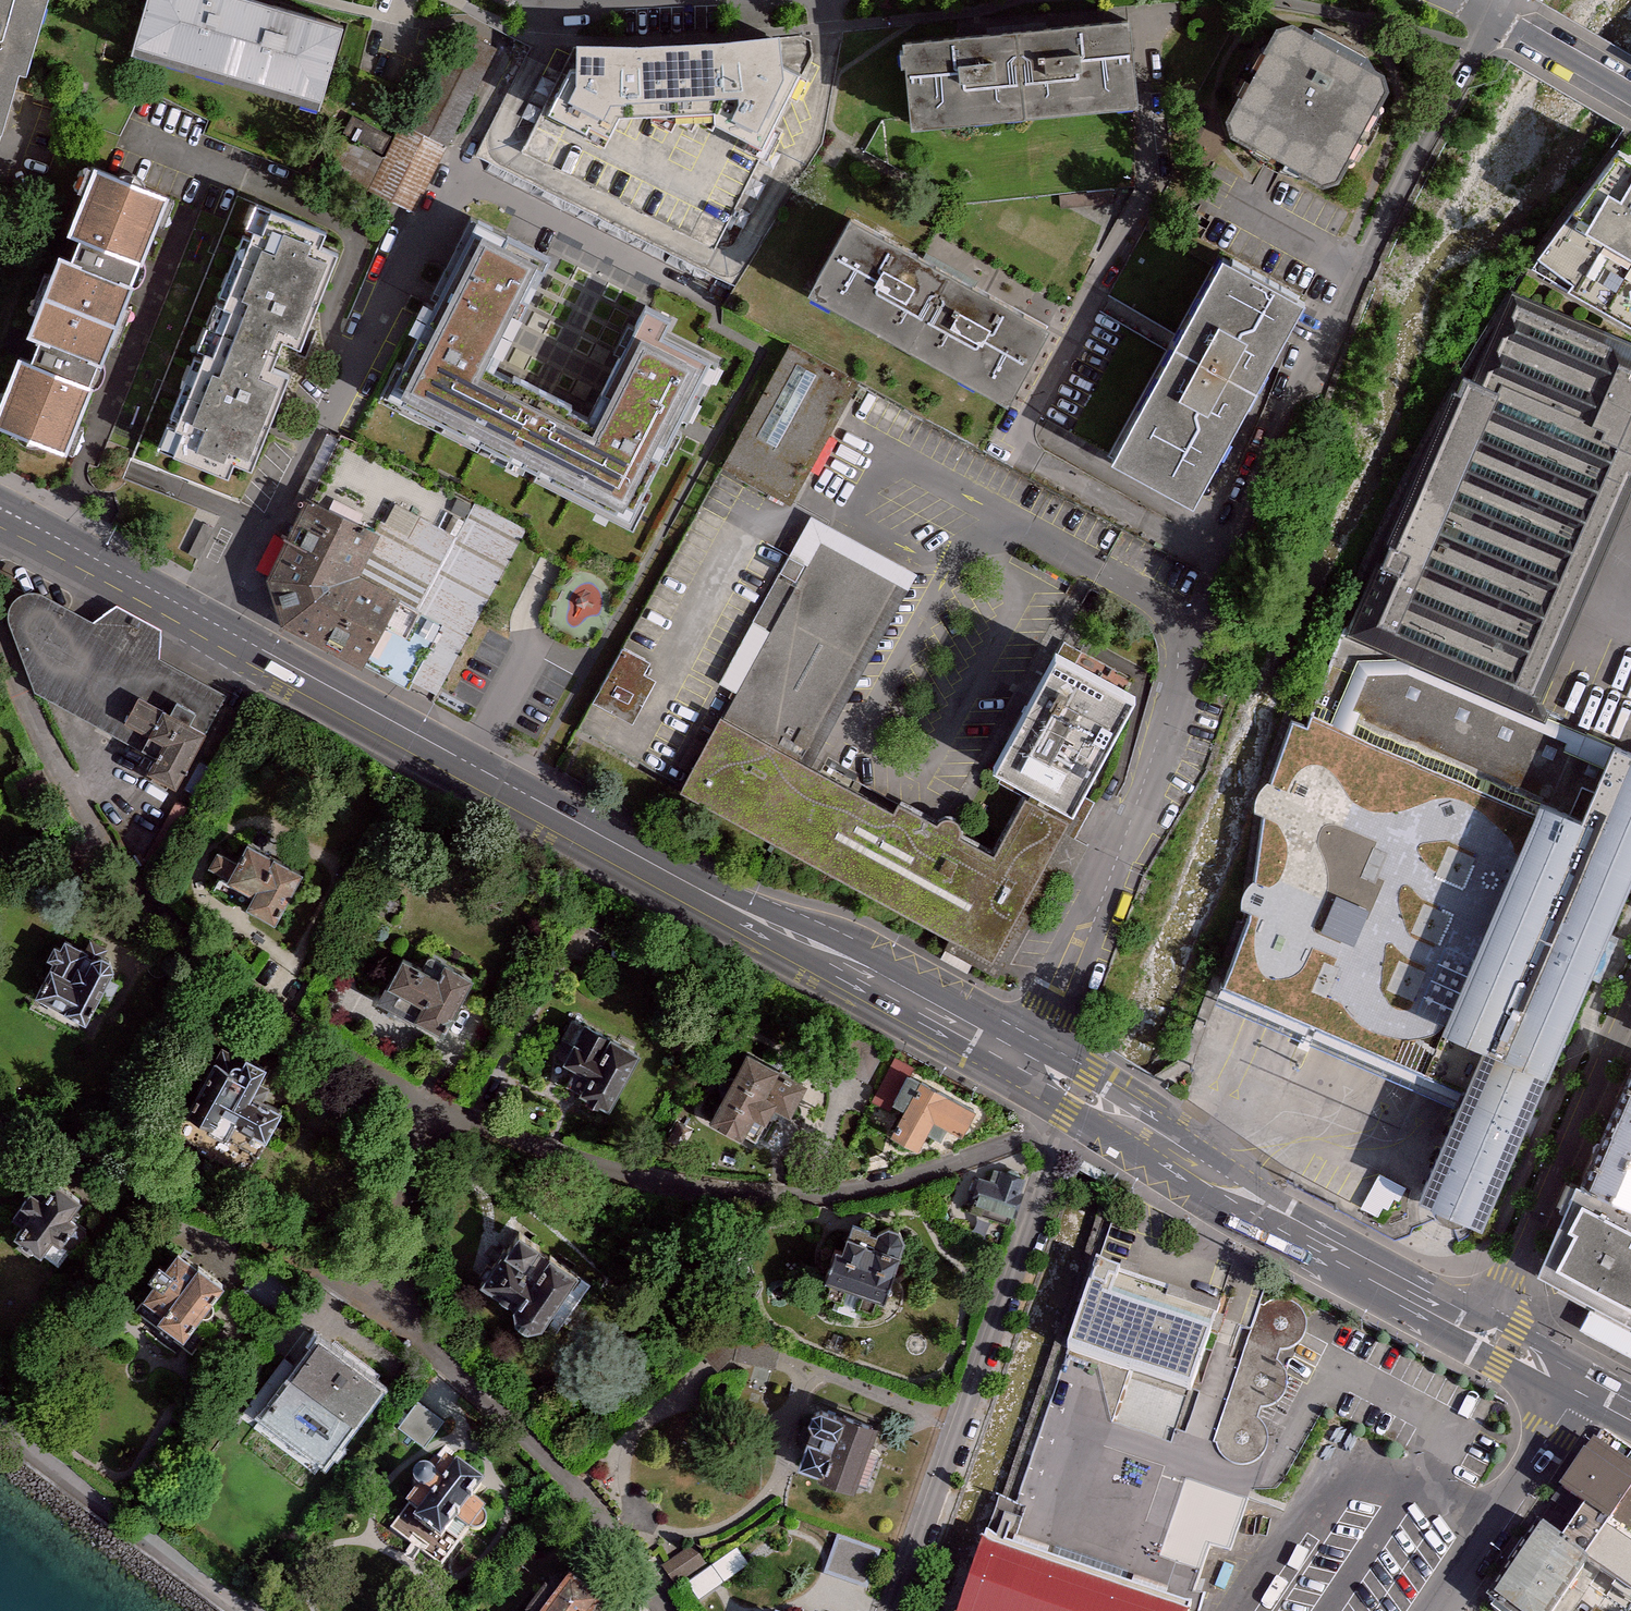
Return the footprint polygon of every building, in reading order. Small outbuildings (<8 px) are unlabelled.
[(7,139),(46,0),(0,0),(0,137),(7,139)] [(280,0),(148,0),(133,56),(321,108),(346,18),(280,0)] [(1377,75),(1268,17),(1210,122),(1320,181),(1377,75)] [(1128,20),(904,44),(918,130),(1139,107),(1128,20)] [(449,147),(495,49),(456,31),(409,129),(449,147)] [(570,70),(545,117),(605,149),(620,120),(651,119),(651,123),(672,133),(676,124),(693,133),(697,124),(713,132),(715,126),(762,151),(759,158),(768,163),(783,130),(779,127),(792,100),(798,102),(808,81),(784,67),(780,37),(723,43),(639,47),(577,46),(576,69),(570,70)] [(409,129),(396,123),(390,134),(351,116),(326,168),(367,188),(365,192),(411,213),(444,145),(409,129)] [(1630,325),(1630,146),(1626,143),(1537,270),(1630,325)] [(0,403),(0,423),(75,455),(175,193),(94,159),(69,227),(84,233),(78,255),(58,248),(30,326),(43,334),(35,355),(19,350),(0,403)] [(348,237),(258,203),(163,451),(253,485),(295,372),(276,365),(285,343),(304,350),(348,237)] [(828,211),(786,288),(991,399),(1033,322),(828,211)] [(556,258),(472,215),(377,402),(632,532),(720,360),(671,335),(677,322),(647,307),(588,420),(496,373),(556,258)] [(1206,254),(1094,459),(1176,504),(1288,299),(1206,254)] [(1346,634),(1541,713),(1630,497),(1630,355),(1514,298),(1484,376),(1466,370),(1346,634)] [(781,343),(712,467),(799,515),(868,391),(781,343)] [(385,537),(308,501),(275,576),(274,596),(279,617),(294,632),(365,667),(397,597),(368,578),(385,537)] [(383,523),(415,535),(409,552),(419,556),(425,539),(446,546),(452,529),(389,506),(383,523)] [(916,577),(808,519),(715,690),(729,697),(823,748),(916,577)] [(448,642),(466,649),(501,565),(482,557),(481,559),(466,553),(440,618),(455,625),(448,642)] [(19,598),(12,611),(34,691),(183,786),(232,698),(165,662),(162,637),(113,611),(95,626),(41,594),(19,598)] [(1541,713),(1346,634),(1323,703),(1339,710),(1335,722),(1587,816),(1612,742),(1541,713)] [(617,643),(587,699),(626,720),(656,664),(617,643)] [(1145,694),(1056,646),(994,762),(1081,810),(1145,694)] [(823,748),(729,697),(676,797),(997,975),(1084,819),(1028,788),(998,841),(962,823),(823,748)] [(1587,816),(1335,722),(1296,711),(1257,799),(1220,995),(1249,1007),(1271,1016),(1295,1026),(1333,1042),(1364,1056),(1401,1071),(1434,1085),(1464,1098),(1587,816)] [(1612,742),(1587,816),(1464,1098),(1422,1196),(1442,1204),(1486,1223),(1630,889),(1630,750),(1612,742)] [(308,871),(252,840),(228,882),(283,914),(308,871)] [(116,963),(62,940),(36,1000),(90,1023),(116,963)] [(475,980),(411,947),(381,1004),(445,1037),(475,980)] [(642,1048),(581,1019),(553,1076),(614,1105),(642,1048)] [(752,1051),(715,1119),(761,1143),(777,1112),(797,1122),(817,1085),(752,1051)] [(256,1074),(225,1055),(184,1123),(217,1142),(224,1130),(252,1146),(269,1118),(240,1100),(256,1074)] [(1578,1187),(1630,1212),(1630,1069),(1578,1187)] [(980,1108),(926,1081),(897,1137),(924,1151),(940,1121),(966,1135),(980,1108)] [(1391,1204),(1399,1178),(1377,1171),(1369,1198),(1391,1204)] [(990,1172),(976,1208),(1015,1223),(1029,1187),(990,1172)] [(89,1203),(55,1180),(19,1234),(54,1256),(89,1203)] [(1578,1187),(1539,1277),(1630,1326),(1630,1241),(1621,1235),(1630,1212),(1578,1187)] [(856,1212),(830,1280),(883,1300),(909,1233),(856,1212)] [(583,1269),(519,1227),(481,1284),(545,1326),(583,1269)] [(228,1279),(179,1246),(134,1313),(182,1345),(228,1279)] [(1096,1273),(1071,1350),(1135,1372),(1196,1392),(1222,1315),(1096,1273)] [(1267,1296),(1261,1300),(1214,1441),(1216,1448),(1221,1455),(1227,1460),(1236,1462),(1246,1463),(1256,1460),(1263,1454),(1267,1446),(1267,1438),(1267,1431),(1264,1426),(1260,1422),(1256,1420),(1260,1408),(1268,1408),(1276,1403),(1281,1400),(1285,1394),(1287,1384),(1286,1378),(1285,1371),(1282,1365),(1277,1360),(1281,1350),(1288,1349),(1295,1345),(1301,1338),(1305,1330),(1307,1324),(1307,1316),(1305,1309),(1300,1302),(1293,1297),(1285,1295),(1275,1295),(1267,1296)] [(386,1383),(319,1335),(258,1419),(325,1467),(386,1383)] [(1135,1372),(1071,1350),(1004,1550),(1068,1572),(1135,1372)] [(401,1425),(431,1445),(450,1417),(420,1397),(401,1425)] [(884,1422),(823,1405),(803,1475),(865,1492),(884,1422)] [(1532,1529),(1577,1559),(1630,1476),(1630,1473),(1588,1445),(1532,1529)] [(485,1492),(450,1469),(414,1522),(449,1546),(485,1492)] [(1577,1559),(1630,1596),(1630,1476),(1577,1559)] [(1504,1610),(1545,1610),(1577,1559),(1532,1529),(1488,1601),(1504,1610)] [(964,1610),(1187,1610),(1068,1572),(1004,1550),(986,1544),(964,1610)] [(696,1549),(669,1568),(681,1586),(708,1567),(696,1549)] [(549,1610),(603,1610),(606,1606),(571,1581),(549,1610)]
